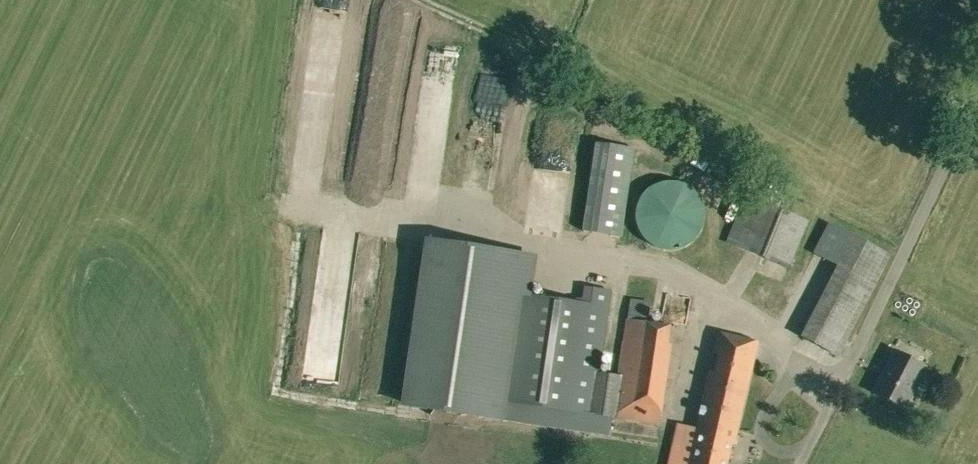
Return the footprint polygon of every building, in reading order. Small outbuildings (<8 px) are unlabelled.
[(390,2),(372,76),(395,82),(413,8),(390,2)] [(427,132),(445,132),(447,69),(428,68),(427,132)] [(617,140),(610,158),(627,165),(634,147),(617,140)] [(361,165),(378,165),(378,143),(362,142),(361,165)] [(636,208),(635,211),(635,214),(635,217),(636,220),(636,223),(637,226),(638,229),(640,232),(641,235),(643,237),(645,239),(647,241),(650,243),(652,245),(655,246),(658,248),(661,249),(664,249),(667,250),(670,250),(673,250),(676,249),(679,249),(682,248),(685,247),(687,245),(690,244),(692,242),(695,240),(697,238),(699,235),(700,233),(702,230),(703,227),(704,224),(705,221),(705,218),(705,215),(705,212),(705,209),(704,206),(703,203),(702,200),(701,198),(699,195),(697,193),(695,190),(693,188),(691,186),(688,185),(685,183),(683,182),(680,181),(677,180),(674,180),(671,180),(667,180),(664,180),(661,181),(659,182),(656,183),(653,184),(650,186),(648,188),(646,190),(644,192),(642,194),(640,197),(639,200),(637,202),(636,205),(636,208)] [(736,246),(789,268),(809,221),(755,198),(750,209),(736,246)] [(621,234),(624,213),(613,212),(611,232),(621,234)] [(800,335),(839,356),(892,254),(853,234),(800,335)] [(564,428),(610,435),(613,416),(660,423),(661,414),(662,414),(664,402),(663,402),(671,344),(669,344),(671,324),(648,321),(649,310),(650,301),(630,298),(627,318),(626,318),(618,374),(601,372),(610,305),(533,295),(538,250),(427,236),(402,405),(564,428)] [(732,443),(735,444),(759,342),(718,332),(713,352),(718,353),(714,372),(708,371),(695,428),(679,424),(674,442),(694,447),(690,463),(727,463),(732,443)] [(873,390),(905,407),(926,366),(894,349),(873,390)]
